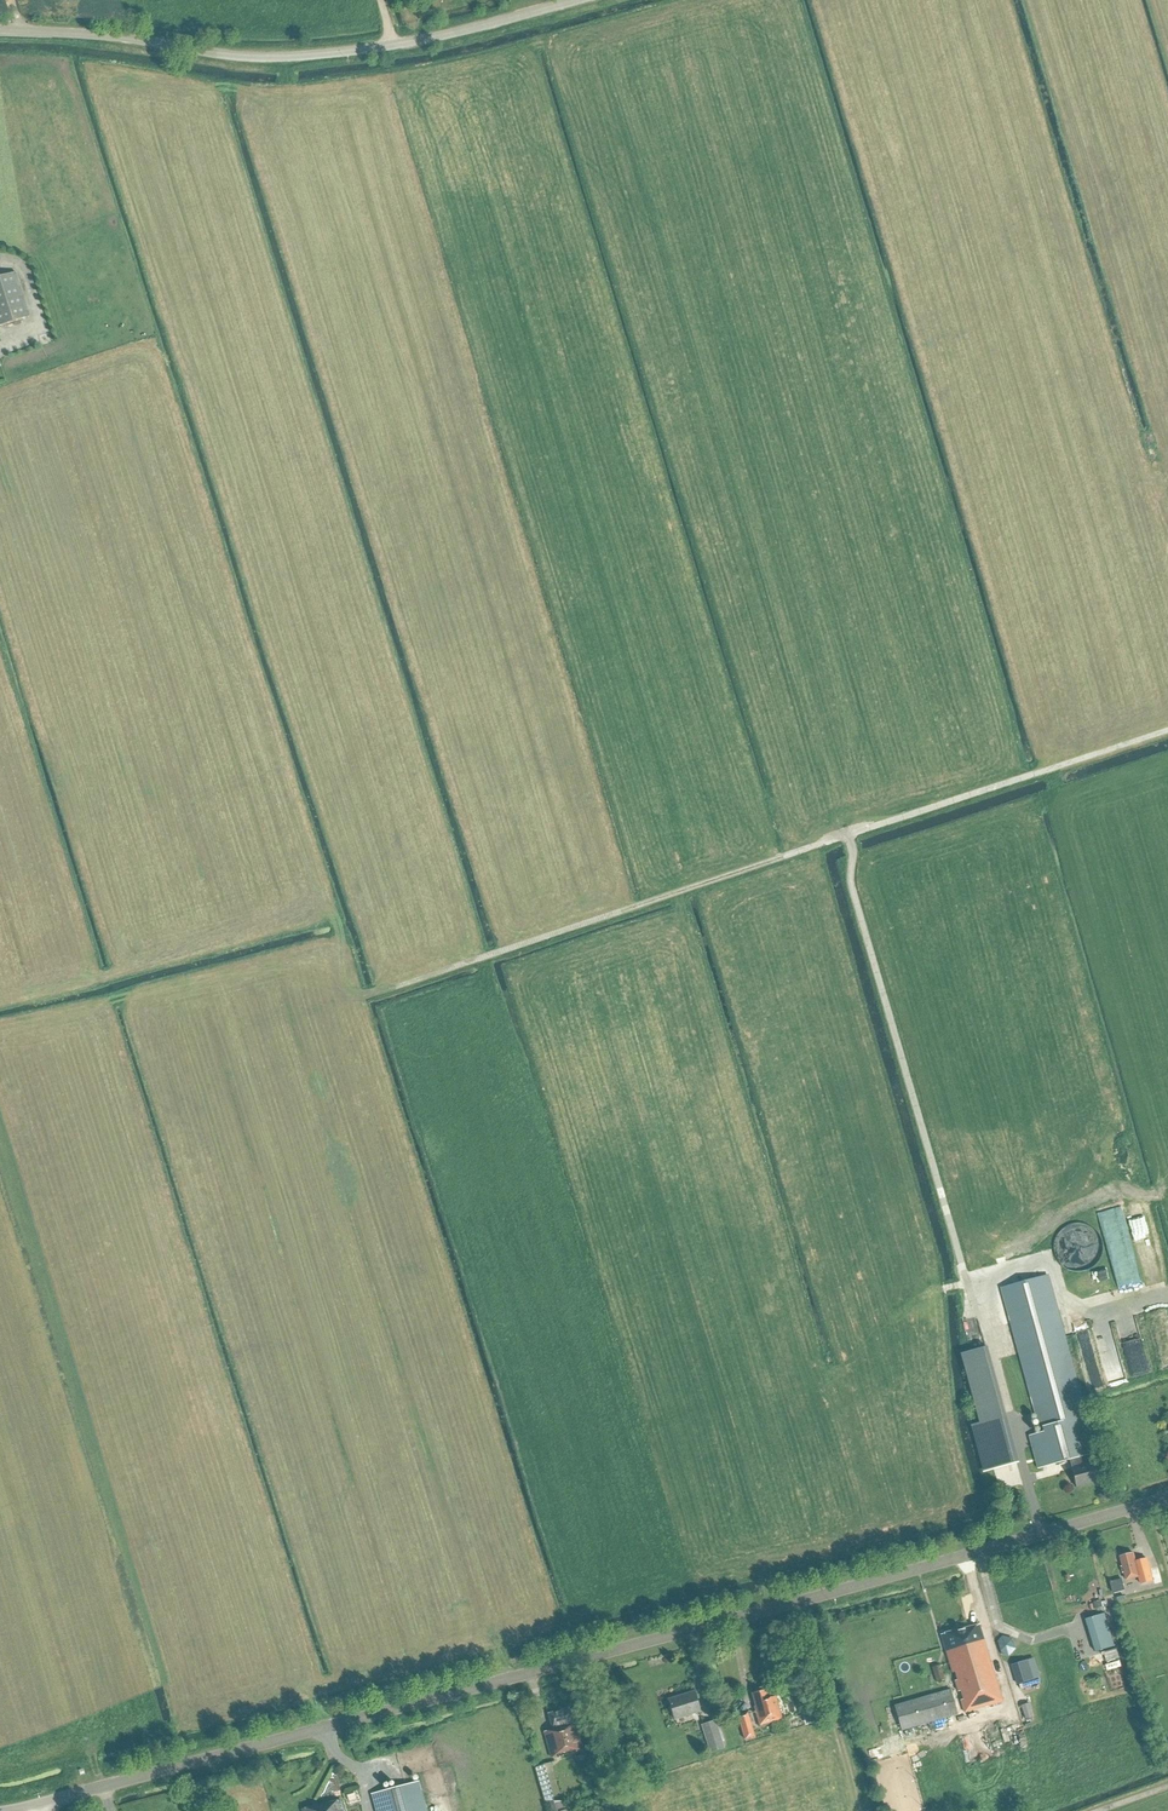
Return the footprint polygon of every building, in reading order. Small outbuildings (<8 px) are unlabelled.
[(31,316),(17,273),(0,278),(0,326),(31,316)] [(1102,1207),(1105,1217),(1126,1211),(1123,1201),(1102,1207)] [(1165,1261),(1154,1220),(1149,1222),(1146,1212),(1135,1215),(1148,1266),(1165,1261)] [(1143,1273),(1130,1214),(1108,1219),(1121,1277),(1143,1273)] [(1096,1236),(1096,1234),(1082,1235),(1083,1249),(1103,1248),(1102,1236),(1096,1236)] [(1102,1288),(1115,1287),(1112,1265),(1099,1267),(1102,1288)] [(1072,1459),(1074,1467),(1071,1468),(1076,1487),(1098,1481),(1093,1462),(1090,1463),(1088,1455),(1098,1452),(1088,1414),(1085,1415),(1048,1275),(1001,1288),(1040,1433),(1029,1436),(1038,1468),(1072,1459)] [(987,1325),(973,1328),(976,1340),(990,1337),(987,1325)] [(1127,1356),(1113,1357),(1113,1370),(1128,1369),(1127,1356)] [(1002,1416),(999,1406),(974,1413),(976,1423),(970,1425),(982,1471),(1012,1463),(1000,1417),(1002,1416)] [(1127,1580),(1149,1574),(1147,1564),(1137,1567),(1133,1554),(1120,1557),(1123,1566),(1121,1567),(1123,1573),(1125,1573),(1127,1580)] [(1155,1584),(1162,1582),(1158,1568),(1151,1570),(1155,1584)] [(1113,1581),(1116,1593),(1124,1590),(1120,1578),(1113,1581)] [(1117,1640),(1108,1605),(1089,1609),(1098,1644),(1117,1640)] [(941,1635),(964,1712),(1001,1701),(979,1624),(941,1635)] [(1103,1654),(1106,1662),(1118,1658),(1116,1650),(1103,1654)] [(1017,1684),(1032,1680),(1026,1660),(1011,1665),(1017,1684)] [(756,1690),(755,1693),(752,1694),(755,1706),(754,1707),(759,1725),(781,1719),(775,1697),(768,1699),(766,1690),(763,1690),(761,1689),(756,1690)] [(901,1730),(957,1714),(950,1690),(894,1706),(901,1730)] [(674,1719),(700,1711),(694,1692),(668,1700),(674,1719)] [(1025,1719),(1032,1717),(1028,1703),(1021,1705),(1025,1719)] [(551,1757),(582,1749),(575,1723),(572,1724),(568,1709),(548,1714),(552,1730),(544,1732),(551,1757)] [(754,1737),(750,1722),(747,1713),(736,1716),(741,1730),(742,1730),(745,1739),(754,1737)] [(710,1752),(724,1748),(715,1720),(701,1725),(710,1752)] [(669,1743),(664,1749),(672,1756),(677,1750),(669,1743)] [(436,1751),(438,1764),(456,1761),(454,1748),(436,1751)] [(535,1767),(545,1803),(552,1801),(542,1765),(535,1767)] [(553,1775),(547,1776),(550,1789),(555,1788),(553,1775)] [(359,1781),(349,1785),(353,1796),(364,1791),(359,1781)] [(418,1781),(371,1794),(376,1810),(426,1810),(418,1781)] [(340,1800),(302,1809),(302,1810),(343,1810),(340,1800)]
